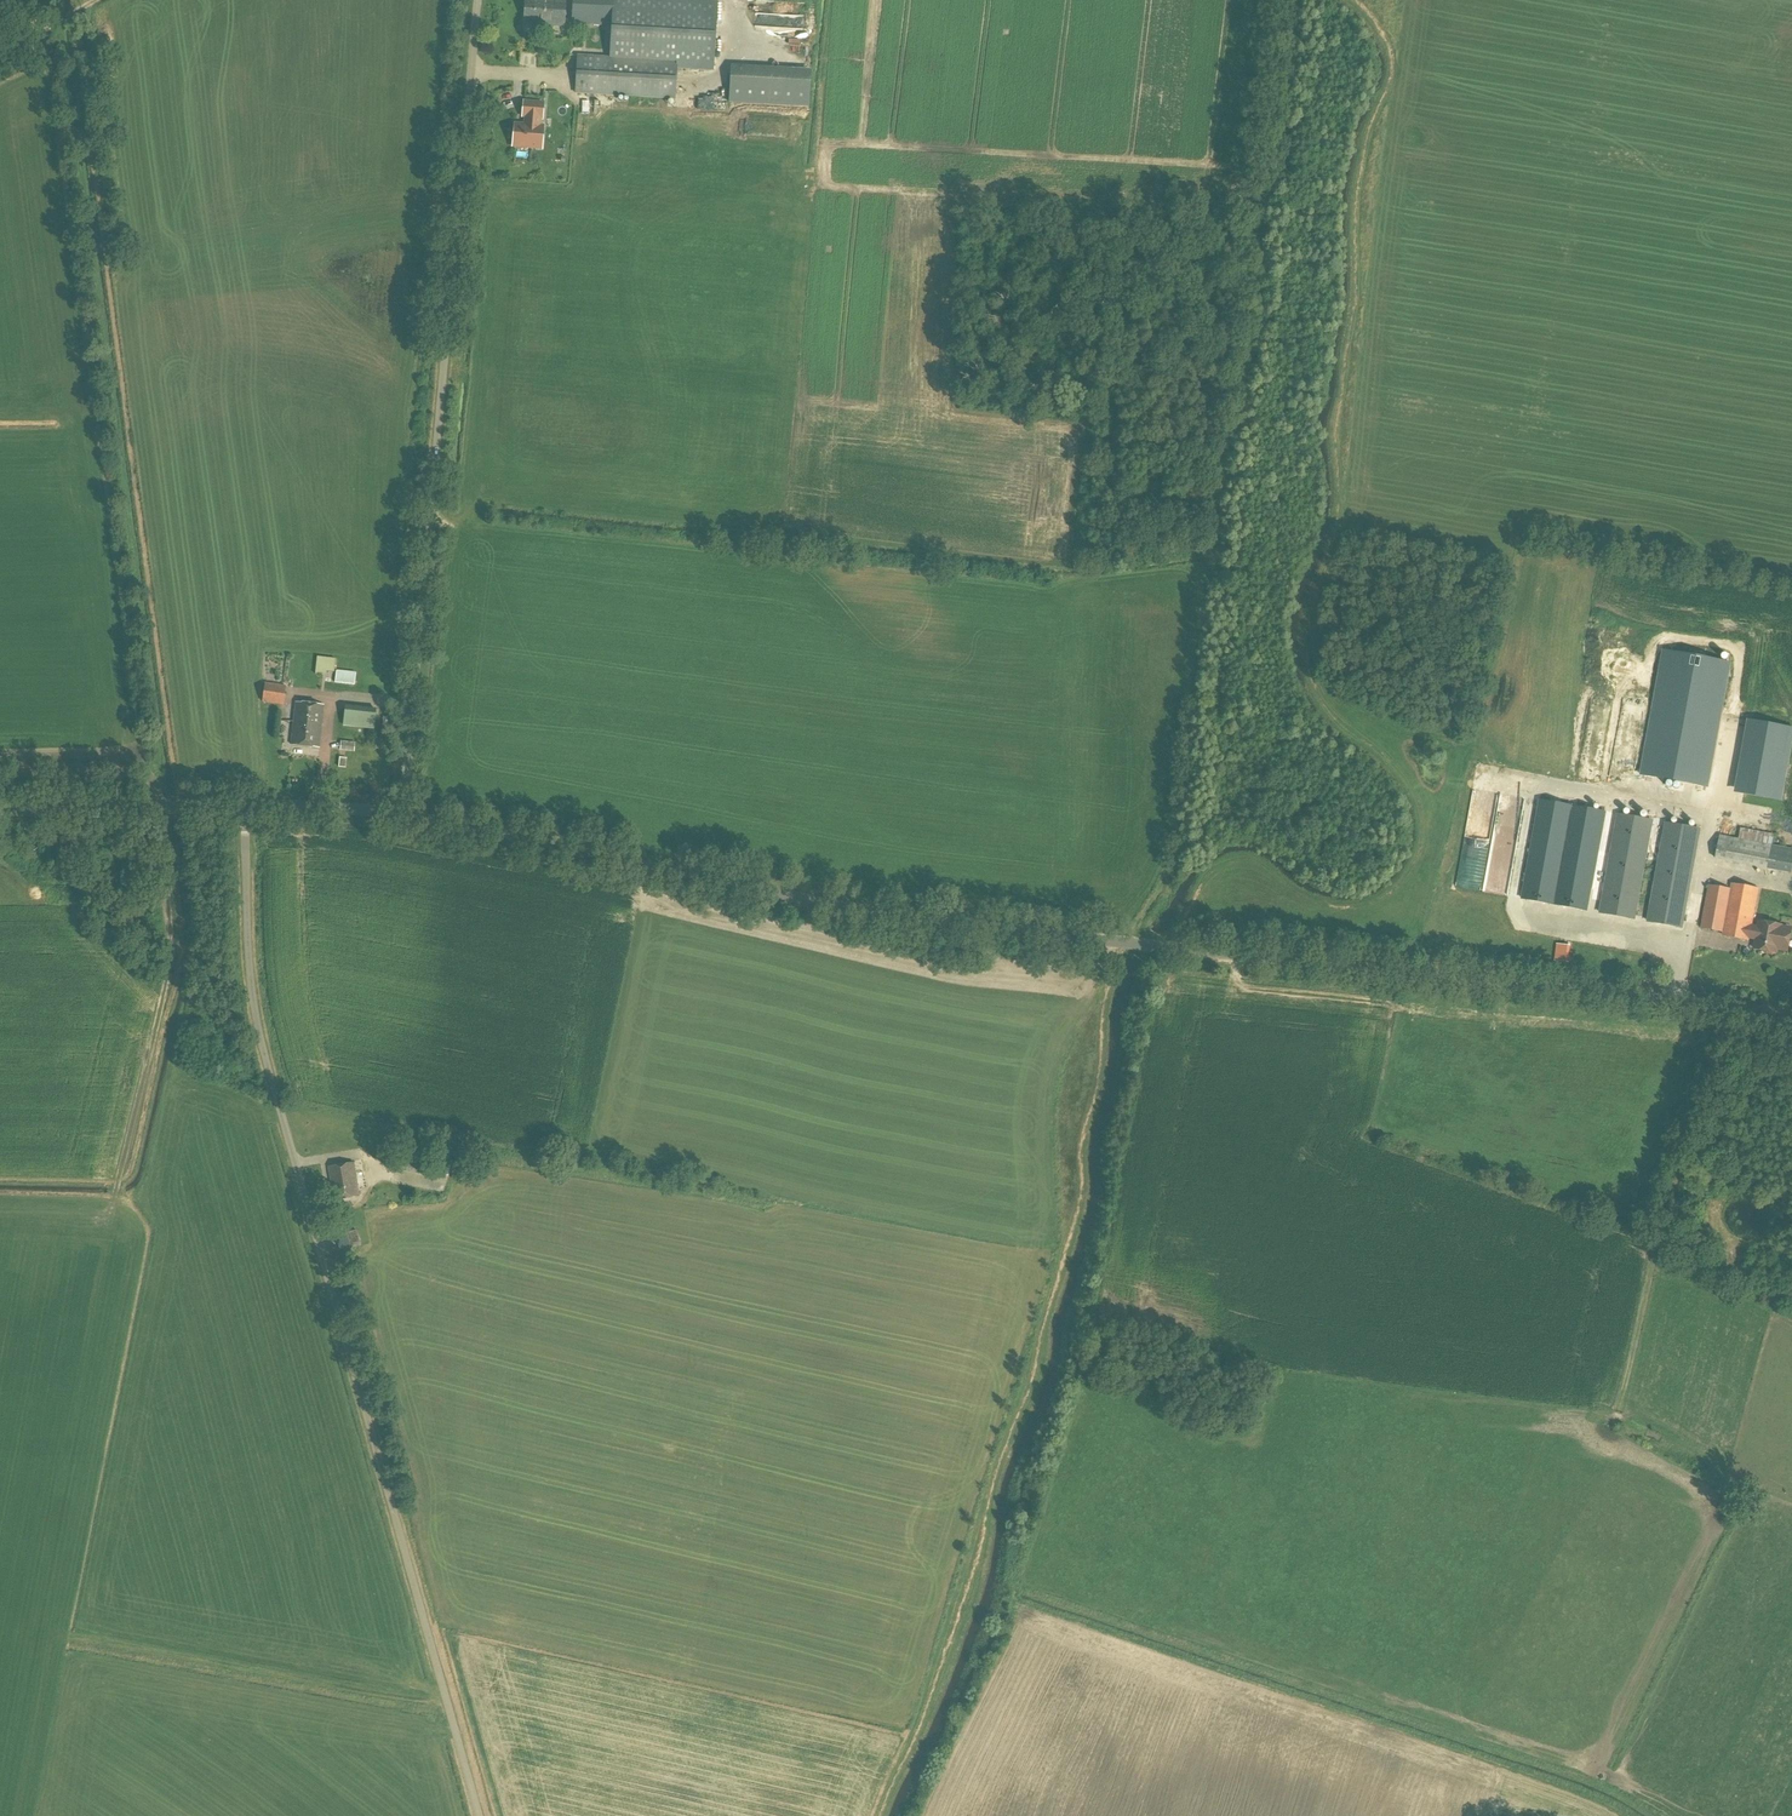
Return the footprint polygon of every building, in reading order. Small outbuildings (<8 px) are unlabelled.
[(566,0),(565,0),(525,0),(523,22),(531,22),(531,25),(565,27),(566,0)] [(703,0),(572,0),(571,23),(611,26),(609,57),(577,55),(575,92),(674,98),(676,69),(714,71),(718,1),(703,0)] [(802,22),(802,14),(779,13),(778,21),(802,22)] [(765,29),(764,38),(783,38),(783,29),(765,29)] [(813,105),(814,77),(733,76),(732,103),(813,105)] [(515,124),(513,145),(541,148),(543,127),(539,126),(540,117),(542,117),(543,103),(524,102),(523,116),(526,116),(526,119),(527,119),(526,125),(515,124)] [(334,672),(336,658),(317,656),(315,674),(325,675),(325,678),(331,678),(332,673),(327,672),(327,671),(334,672)] [(1657,669),(1640,779),(1704,790),(1722,680),(1657,669)] [(359,685),(359,673),(341,672),(340,684),(359,685)] [(283,705),(286,685),(265,682),(262,702),(283,705)] [(319,747),(323,705),(295,702),(291,745),(319,747)] [(373,729),(375,710),(345,707),(343,726),(373,729)] [(355,743),(341,742),(340,750),(354,751),(355,743)] [(347,759),(340,758),(339,767),(346,768),(347,759)] [(1521,899),(1588,911),(1606,811),(1539,799),(1521,899)] [(1634,919),(1652,821),(1618,815),(1600,912),(1634,919)] [(1665,823),(1648,921),(1649,921),(1682,927),(1699,832),(1700,829),(1665,823)] [(1744,829),(1743,838),(1776,842),(1777,832),(1744,829)] [(1720,835),(1715,859),(1767,869),(1791,873),(1791,871),(1791,848),(1772,845),(1762,843),(1750,841),(1738,838),(1720,835)] [(1752,927),(1759,888),(1731,883),(1730,891),(1708,887),(1701,928),(1723,932),(1722,935),(1756,941),(1755,949),(1764,951),(1765,954),(1773,955),(1776,953),(1777,948),(1788,950),(1791,929),(1781,927),(1781,925),(1760,921),(1759,928),(1752,927)] [(1568,946),(1557,944),(1555,959),(1566,961),(1568,946)] [(333,1200),(359,1196),(354,1162),(328,1166),(333,1200)] [(339,1251),(361,1245),(356,1230),(335,1236),(339,1251)]
